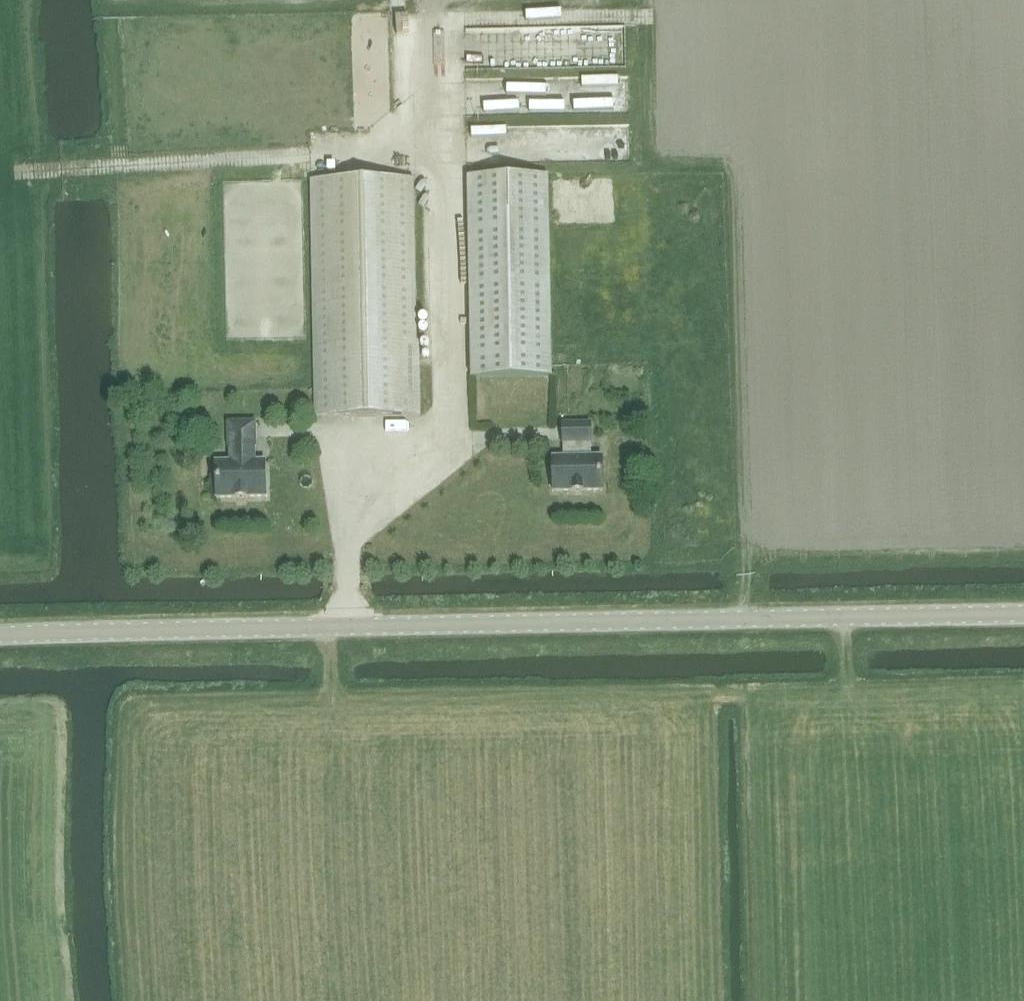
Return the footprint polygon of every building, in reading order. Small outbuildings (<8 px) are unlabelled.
[(624,118),(625,38),(474,37),(474,70),(462,70),(461,128),(480,128),(480,118),(624,118)] [(471,377),(552,375),(548,176),(468,178),(471,377)] [(414,179),(311,181),(315,416),(420,414),(419,341),(416,341),(414,179)] [(217,498),(266,497),(265,460),(252,461),(251,447),(256,447),(256,421),(227,421),(228,447),(233,447),(233,461),(216,461),(217,498)] [(589,456),(588,442),(591,442),(591,422),(563,423),(563,443),(566,443),(566,457),(553,457),(553,491),(603,490),(602,456),(589,456)]
